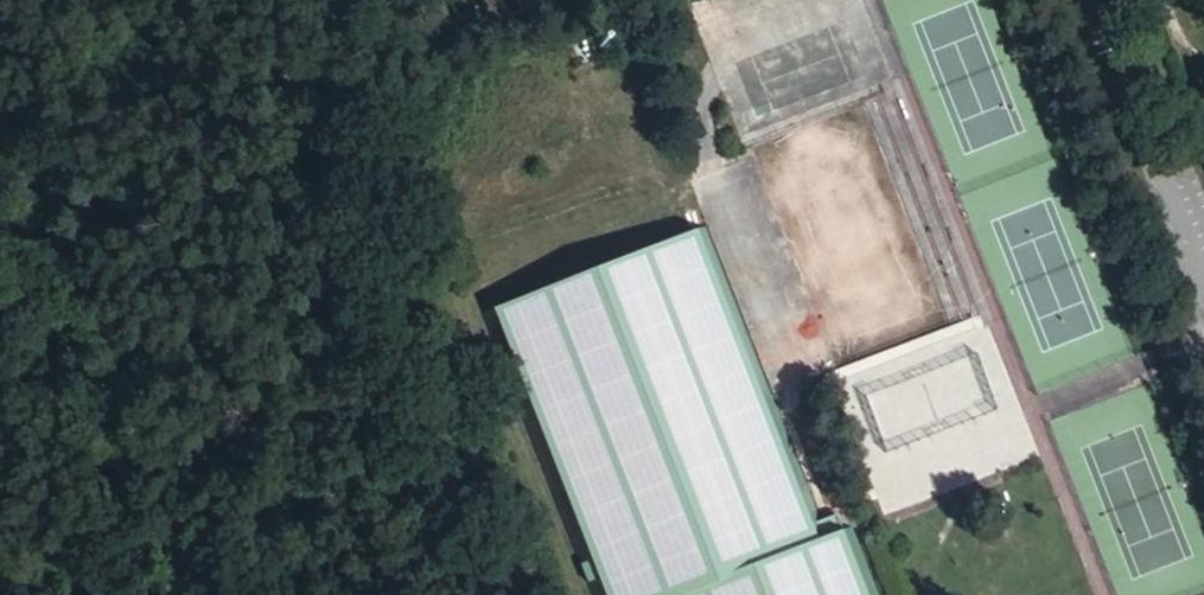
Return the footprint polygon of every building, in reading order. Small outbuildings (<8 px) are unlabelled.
[(853,533),(842,537),(828,543),(822,526),(707,232),(491,318),(482,322),(590,594),(877,594),(853,533)] [(828,543),(842,537),(836,521),(822,526),(828,543)]
